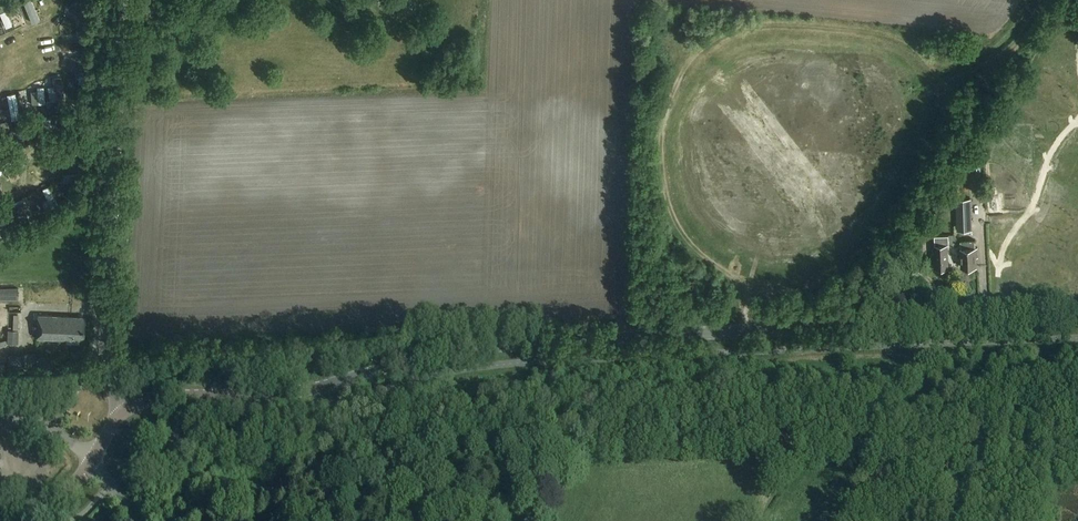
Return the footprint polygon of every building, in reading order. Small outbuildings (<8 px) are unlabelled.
[(53,4),(53,0),(38,0),(38,10),(46,10),(46,4),(53,4)] [(16,11),(21,9),(19,3),(0,10),(7,25),(20,20),(16,11)] [(972,163),(973,185),(981,185),(980,162),(972,163)] [(956,200),(957,231),(972,230),(971,200),(956,200)] [(935,214),(927,214),(927,234),(936,234),(935,214)] [(934,235),(935,246),(934,246),(934,257),(936,257),(936,268),(947,267),(947,259),(948,259),(948,244),(955,244),(954,234),(934,235)] [(974,247),(974,241),(960,241),(961,267),(975,266),(975,257),(977,257),(976,247),(974,247)] [(0,289),(0,301),(18,300),(18,289),(0,289)] [(80,316),(38,315),(37,339),(66,340),(66,343),(79,343),(79,335),(83,335),(84,322),(79,322),(80,316)] [(8,330),(7,344),(18,344),(18,343),(18,331),(19,331),(8,330)] [(33,366),(34,354),(22,354),(22,366),(33,366)]
